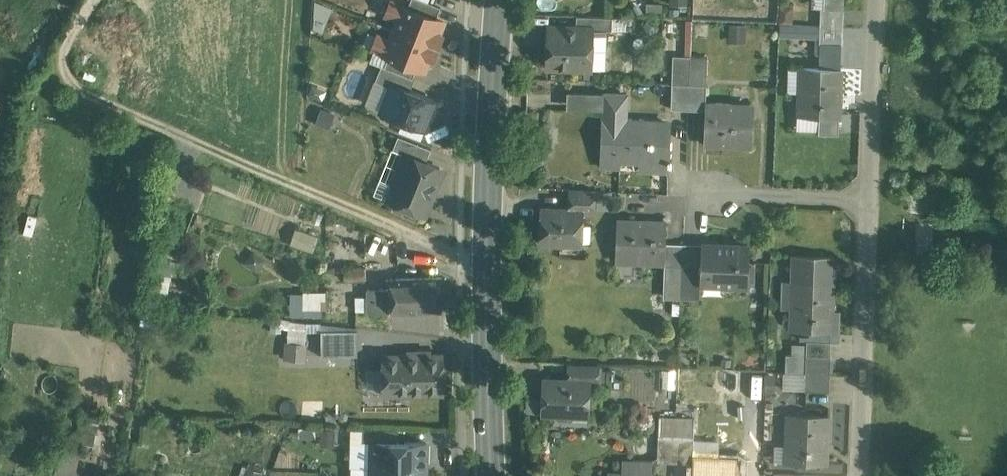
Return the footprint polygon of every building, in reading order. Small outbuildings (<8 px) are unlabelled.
[(404,4),(403,4),(393,0),(387,14),(398,18),(394,28),(437,45),(442,33),(439,32),(444,20),(436,17),(408,6),(404,4)] [(426,0),(410,0),(408,6),(436,17),(441,6),(426,0)] [(824,6),(821,6),(820,24),(842,25),(843,7),(824,6)] [(612,16),(577,15),(576,27),(593,27),(593,28),(612,29),(612,16)] [(842,25),(820,24),(820,42),(841,44),(842,43),(842,25)] [(576,27),(549,26),(547,66),(591,67),(593,28),(593,27),(576,27)] [(437,45),(394,28),(390,38),(379,34),(374,48),(389,54),(417,65),(425,68),(429,56),(432,57),(437,45)] [(841,44),(820,43),(819,67),(840,68),(841,44)] [(417,65),(389,54),(385,65),(413,76),(417,65)] [(691,56),(673,55),(671,108),(688,109),(689,84),(691,56)] [(708,56),(691,56),(689,84),(707,84),(708,56)] [(385,65),(381,64),(375,79),(391,85),(393,81),(410,88),(415,77),(413,76),(385,65)] [(819,67),(800,66),(798,115),(838,116),(841,68),(840,68),(819,67)] [(410,88),(393,81),(391,85),(381,110),(425,127),(431,114),(429,110),(434,98),(410,88)] [(707,84),(689,84),(688,109),(706,110),(706,103),(707,84)] [(603,110),(603,93),(567,92),(567,109),(603,110)] [(603,110),(603,120),(626,120),(627,94),(603,93),(603,110)] [(750,104),(706,103),(706,110),(704,143),(753,145),(754,117),(749,117),(750,104)] [(626,120),(603,120),(601,120),(599,167),(601,167),(602,159),(641,161),(641,157),(650,157),(650,170),(667,171),(667,176),(668,176),(669,165),(672,165),(672,160),(669,160),(670,135),(665,134),(666,122),(626,120)] [(431,147),(398,134),(393,148),(407,154),(407,153),(426,160),(431,147)] [(426,160),(407,153),(407,154),(401,168),(396,170),(393,178),(395,183),(389,198),(425,212),(435,186),(432,185),(440,166),(426,160)] [(594,190),(571,189),(571,188),(570,188),(570,209),(582,210),(582,211),(594,211),(595,189),(594,189),(594,190)] [(570,209),(543,208),(541,241),(580,243),(582,211),(582,210),(570,209)] [(665,223),(616,221),(615,260),(616,261),(617,255),(642,256),(642,262),(664,262),(665,245),(665,223)] [(315,249),(319,233),(296,228),(292,243),(315,249)] [(683,245),(665,245),(664,262),(664,266),(682,266),(683,245)] [(701,246),(683,245),(682,266),(700,267),(701,246)] [(749,247),(701,245),(701,246),(700,267),(699,284),(701,284),(701,278),(725,280),(725,285),(748,286),(748,265),(749,247)] [(834,256),(794,255),(793,282),(798,282),(798,307),(792,307),(791,329),(807,330),(832,330),(832,326),(838,326),(839,311),(832,311),(834,256)] [(370,264),(347,265),(348,277),(370,276),(370,264)] [(748,265),(748,286),(767,287),(767,266),(748,265)] [(682,266),(664,266),(663,296),(681,297),(682,266)] [(443,273),(394,275),(394,285),(371,286),(371,289),(371,312),(443,310),(443,273)] [(371,289),(357,289),(357,312),(371,312),(371,289)] [(291,291),(292,305),(326,304),(326,290),(291,291)] [(307,357),(308,320),(289,320),(288,357),(307,357)] [(359,353),(358,327),(322,328),(323,354),(359,353)] [(831,341),(832,330),(807,330),(807,340),(831,341)] [(831,341),(807,340),(807,345),(806,354),(831,355),(831,341)] [(806,354),(807,345),(792,344),(792,355),(786,355),(785,371),(806,372),(806,354)] [(442,354),(384,354),(384,367),(354,367),(354,377),(354,393),(442,392),(442,354)] [(831,355),(806,354),(806,372),(830,373),(831,355)] [(598,364),(570,363),(569,379),(589,380),(589,382),(597,382),(598,364)] [(354,377),(354,367),(345,367),(345,377),(354,377)] [(830,373),(806,372),(805,390),(829,391),(830,373)] [(569,379),(545,378),(543,412),(556,413),(560,417),(568,417),(572,413),(588,414),(589,382),(589,380),(569,379)] [(828,415),(788,413),(788,415),(793,415),(792,440),(787,439),(786,462),(826,463),(828,415)] [(676,416),(659,416),(657,461),(675,462),(676,416)] [(676,416),(675,462),(692,463),(693,456),(694,439),(695,417),(676,416)] [(398,429),(362,428),(362,441),(372,441),(372,440),(398,441),(398,429)] [(693,456),(718,457),(719,440),(694,439),(693,456)] [(398,441),(372,440),(372,441),(371,466),(426,468),(427,442),(398,441)] [(693,456),(692,463),(692,475),(740,475),(740,471),(736,471),(736,459),(718,457),(693,456)] [(633,460),(633,462),(623,461),(622,473),(608,472),(608,475),(652,475),(652,461),(633,460)] [(263,470),(248,465),(244,475),(261,475),(263,470)] [(371,466),(371,475),(426,475),(426,468),(371,466)]
